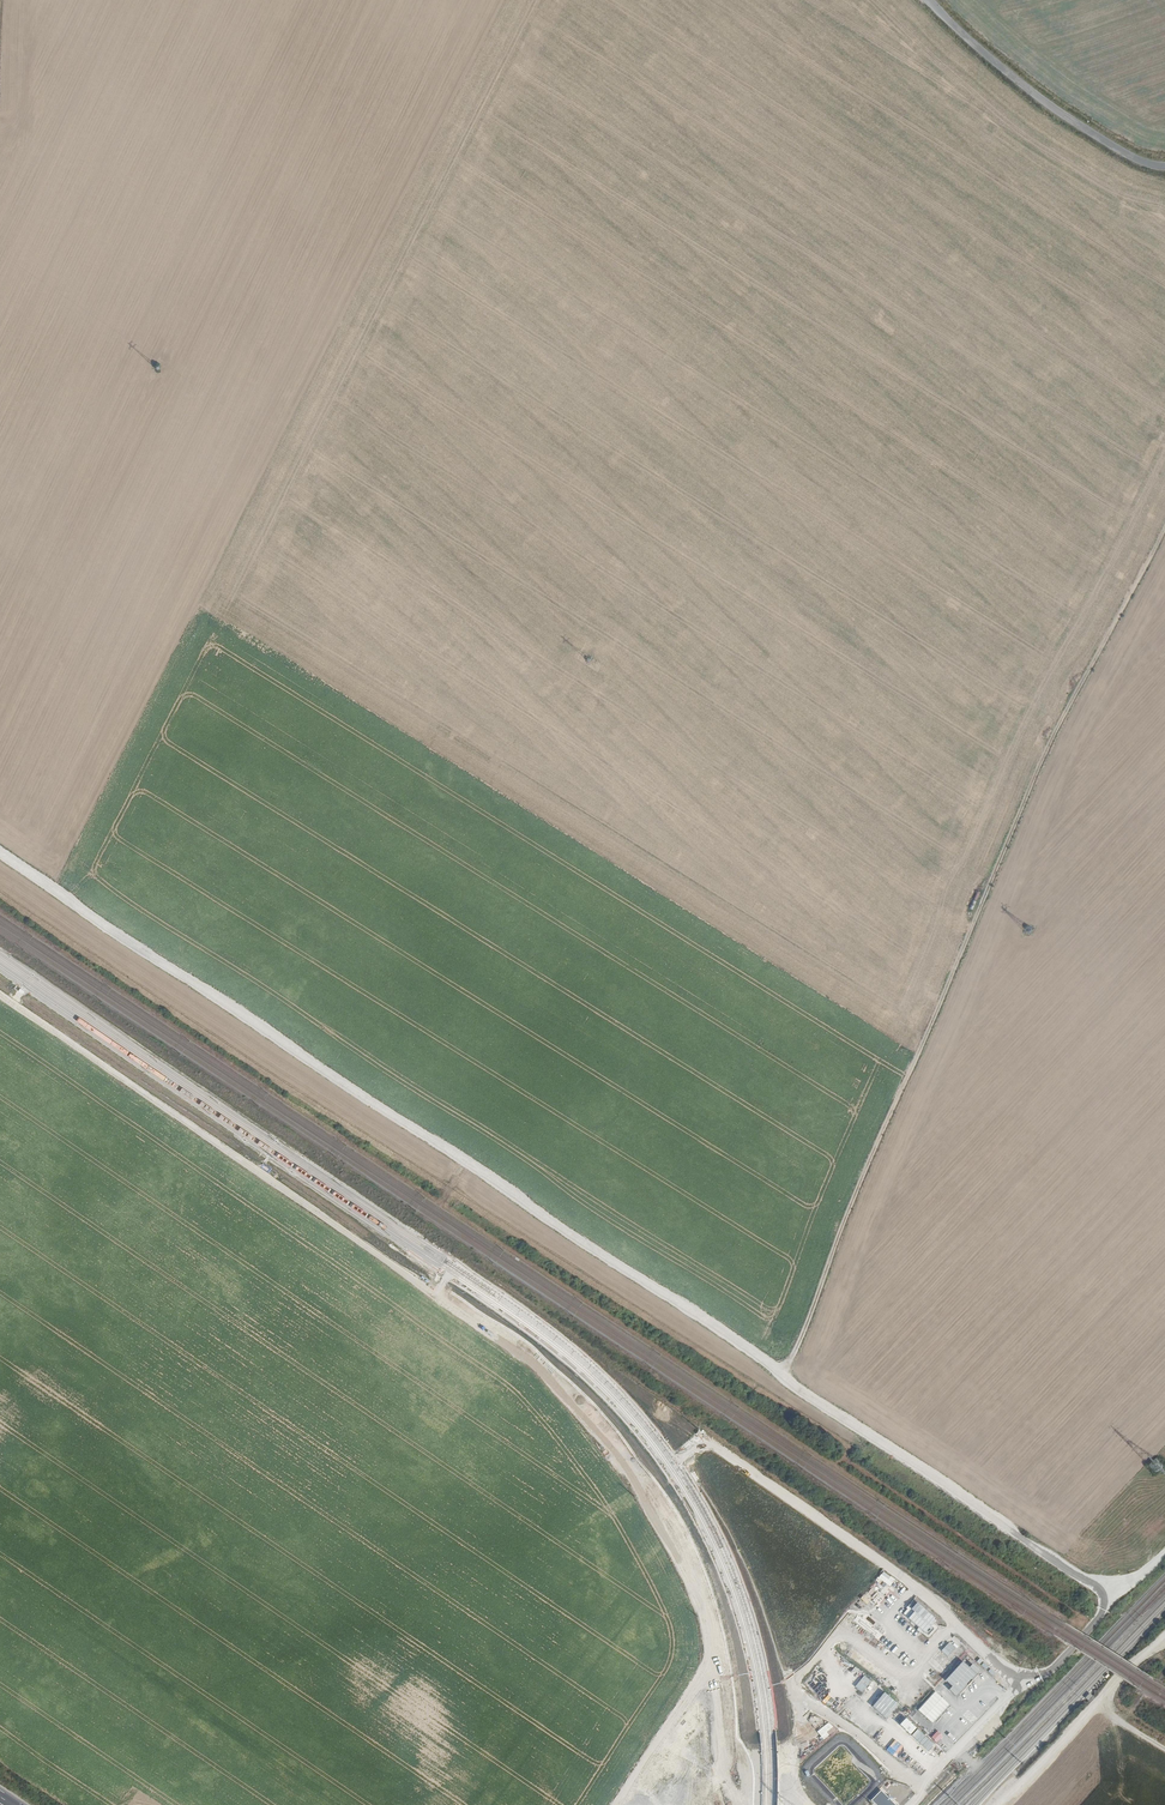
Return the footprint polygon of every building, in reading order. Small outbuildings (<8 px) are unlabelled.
[(726,1552),(728,1557),(738,1553),(735,1548),(726,1552)] [(891,1586),(896,1579),(883,1571),(868,1593),(875,1598),(885,1583),(891,1586)] [(931,1625),(937,1618),(915,1599),(901,1615),(926,1636),(934,1627),(931,1625)] [(952,1639),(929,1664),(935,1670),(941,1665),(947,1671),(966,1651),(952,1639)] [(973,1662),(970,1666),(963,1660),(945,1679),(952,1686),(949,1689),(956,1695),(981,1670),(973,1662)] [(855,1675),(859,1668),(852,1664),(848,1670),(855,1675)] [(881,1669),(875,1677),(888,1687),(894,1679),(881,1669)] [(862,1692),(871,1680),(864,1675),(855,1686),(862,1692)] [(885,1691),(872,1706),(887,1718),(899,1704),(885,1691)] [(924,1715),(930,1709),(924,1703),(918,1709),(924,1715)] [(906,1717),(900,1724),(925,1747),(931,1741),(906,1717)] [(824,1740),(836,1729),(829,1721),(817,1732),(824,1740)]
